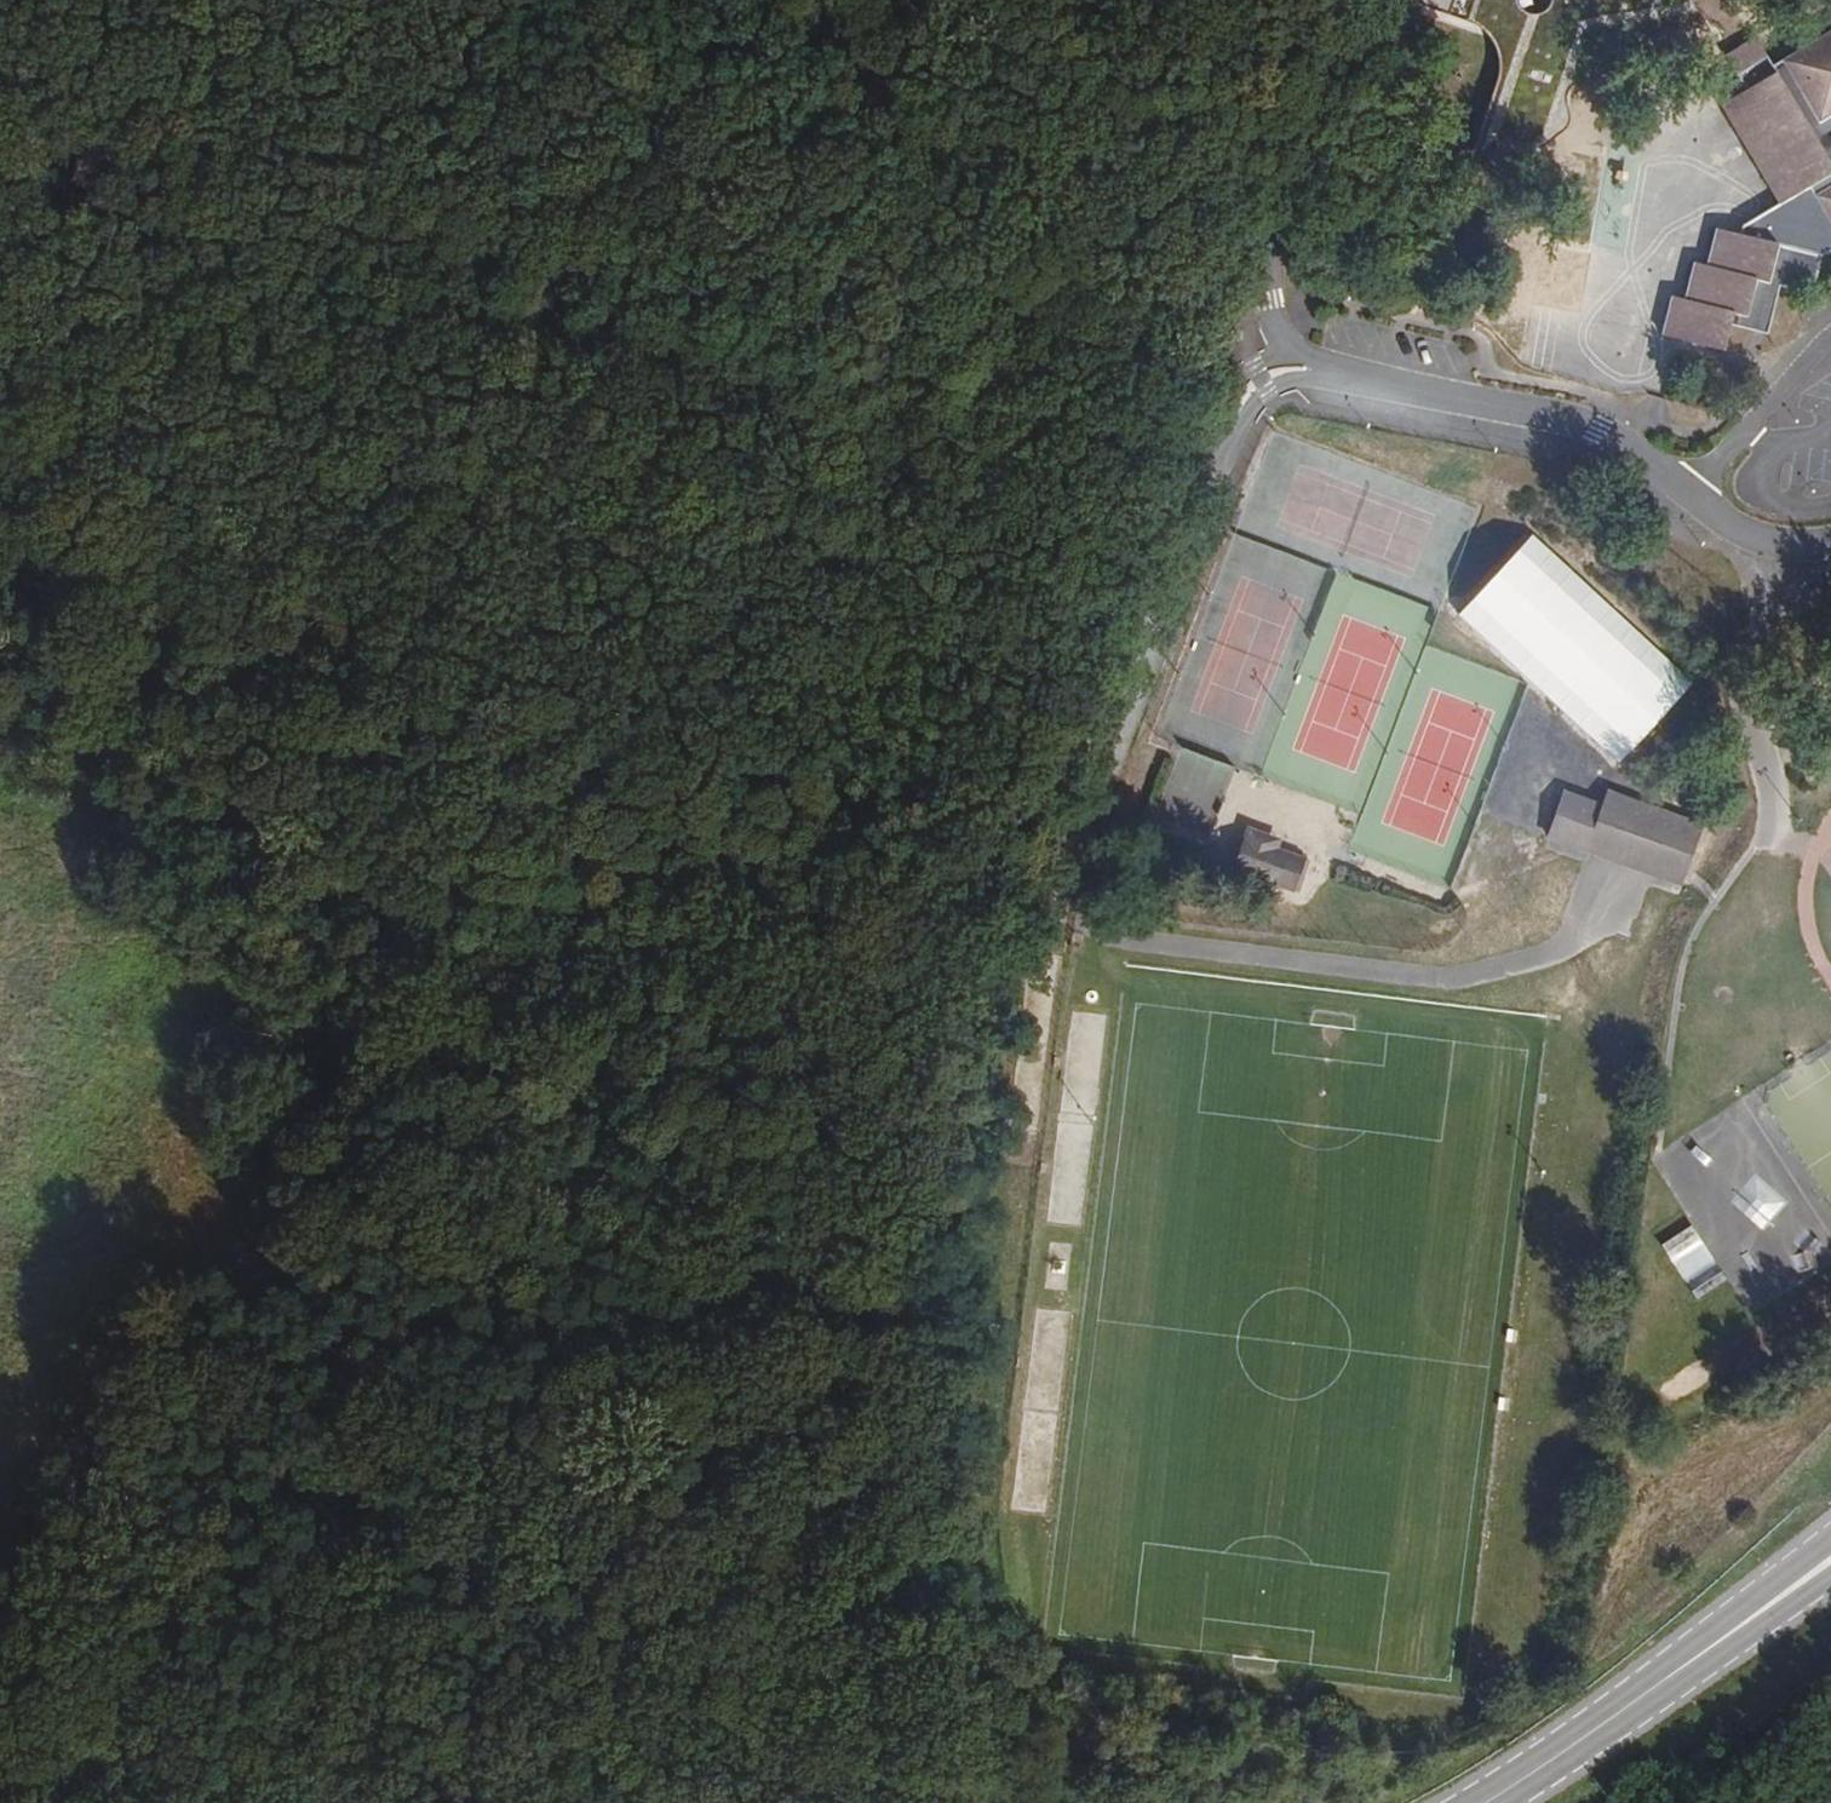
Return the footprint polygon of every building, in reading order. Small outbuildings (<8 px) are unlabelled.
[(1543,5),(1532,7),(1522,4),(1520,0),(1435,0),(1481,16),(1490,25),(1500,38),(1503,50),(1502,67),(1472,150),(1483,152),(1486,138),(1498,131),(1523,137),(1542,138),(1565,121),(1567,115),(1568,102),(1565,95),(1566,88),(1572,79),(1604,68),(1622,58),(1651,28),(1661,24),(1680,22),(1688,24),(1708,34),(1717,47),(1726,42),(1734,38),(1711,25),(1694,1),(1693,0),(1549,0),(1543,5)] [(1778,63),(1765,42),(1734,38),(1726,42),(1750,88),(1725,102),(1778,202),(1744,219),(1738,229),(1715,223),(1706,260),(1692,258),(1686,289),(1673,288),(1664,331),(1681,336),(1722,347),(1723,341),(1728,325),(1769,334),(1781,286),(1784,286),(1794,287),(1817,278),(1823,256),(1830,252),(1830,33),(1778,63)] [(1688,686),(1530,539),(1460,614),(1506,659),(1530,682),(1619,761),(1688,686)] [(1175,765),(1155,813),(1209,835),(1223,802),(1215,799),(1222,781),(1202,773),(1192,795),(1183,791),(1191,772),(1175,765)] [(1686,867),(1701,824),(1608,790),(1602,806),(1563,792),(1547,835),(1587,849),(1593,833),(1686,867)] [(1281,836),(1252,827),(1250,835),(1278,845),(1281,836)] [(1686,867),(1593,833),(1587,849),(1628,864),(1680,883),(1683,874),(1686,867)] [(1309,866),(1311,858),(1278,845),(1250,835),(1244,849),(1238,866),(1280,882),(1296,887),(1303,870),(1307,871),(1309,866)] [(1784,1055),(1781,1051),(1774,1055),(1777,1059),(1784,1055)] [(1623,1076),(1618,1099),(1629,1101),(1634,1079),(1623,1076)] [(1663,1242),(1695,1293),(1725,1274),(1693,1223),(1663,1242)] [(1517,1330),(1509,1330),(1509,1343),(1518,1343),(1517,1330)] [(1509,1399),(1501,1398),(1499,1411),(1507,1412),(1509,1399)]
